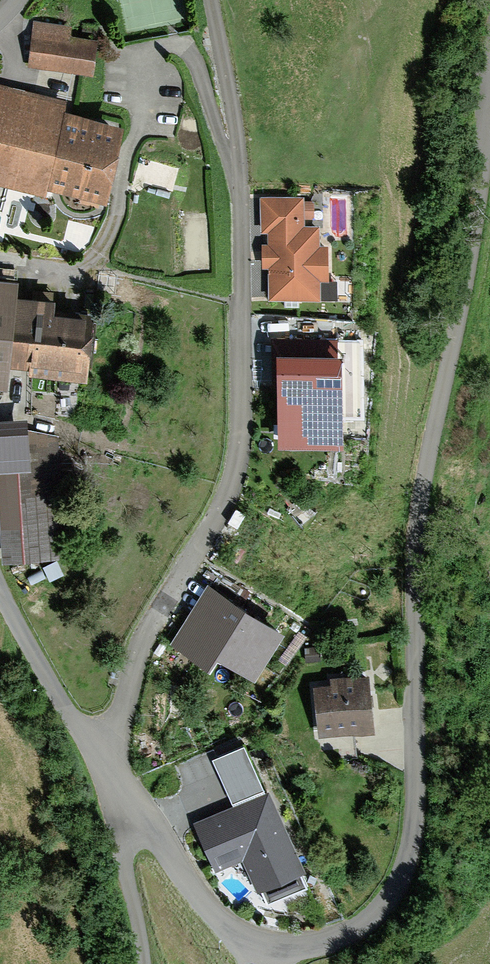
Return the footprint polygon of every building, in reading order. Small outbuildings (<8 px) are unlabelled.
[(69,30),(36,26),(32,67),(88,73),(91,43),(68,40),(69,30)] [(0,94),(0,178),(100,202),(119,123),(0,94)] [(299,198),(263,199),(264,298),(313,298),(312,226),(299,226),(299,198)] [(208,221),(186,222),(188,266),(210,265),(208,221)] [(77,370),(81,314),(43,311),(44,299),(8,296),(9,283),(0,283),(0,364),(77,370)] [(338,351),(280,352),(282,439),(341,437),(338,351)] [(0,434),(0,558),(56,556),(52,444),(25,433),(0,434)] [(280,628),(209,585),(176,639),(208,658),(216,645),(255,669),(280,628)] [(327,688),(318,689),(321,733),(364,730),(360,675),(326,678),(327,688)] [(268,790),(199,822),(218,863),(245,851),(260,884),(303,865),(268,790)]
